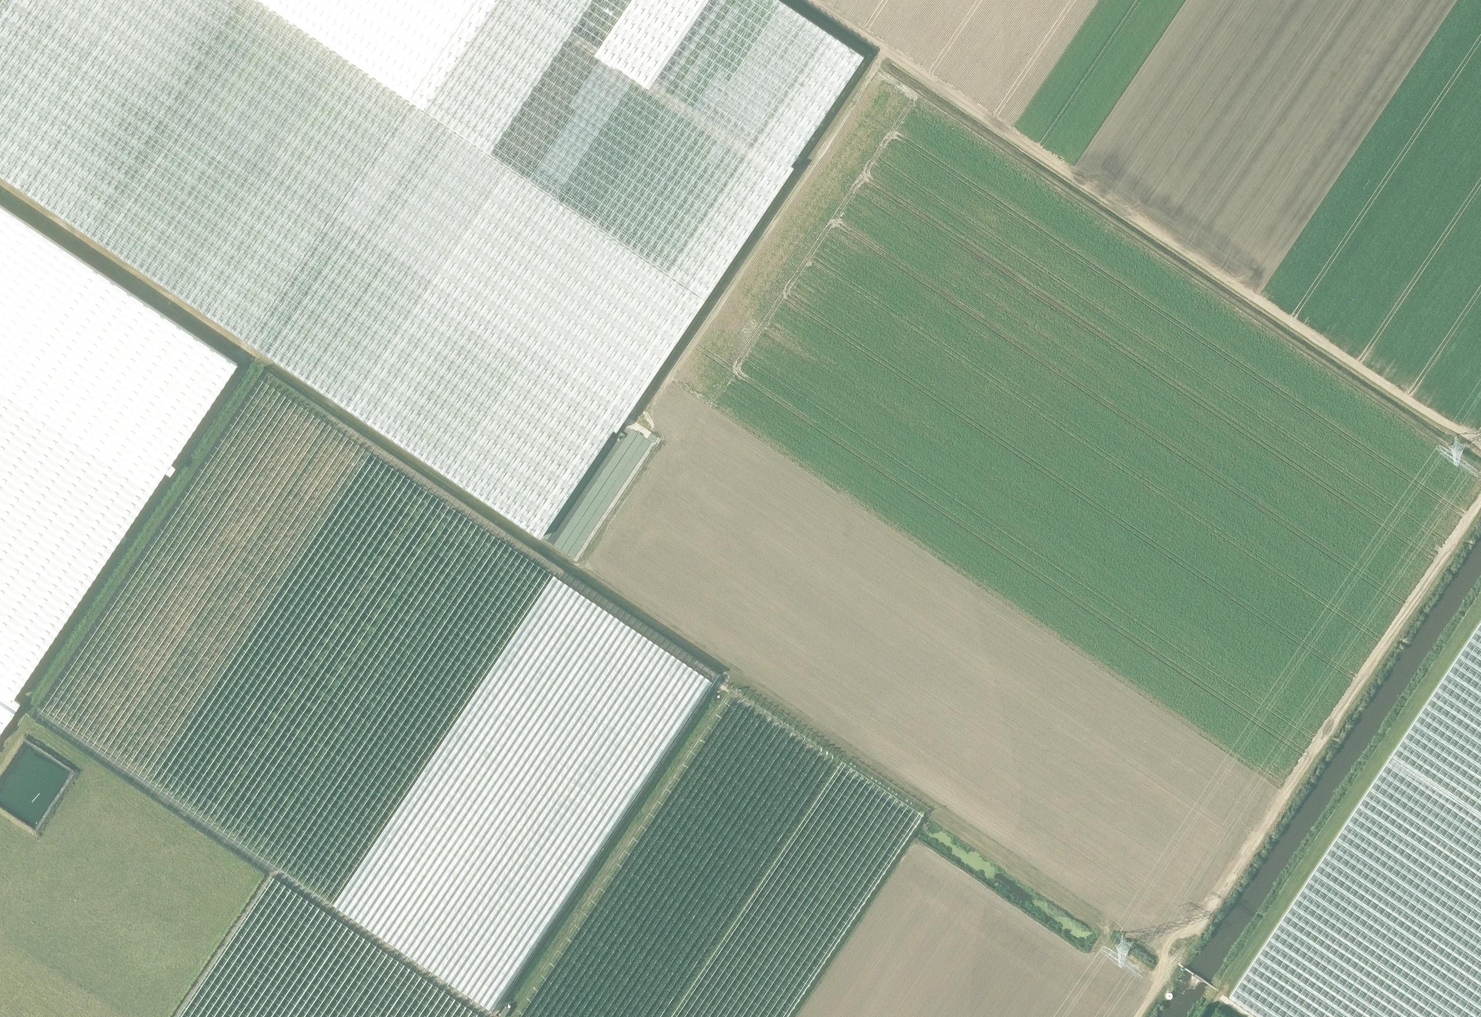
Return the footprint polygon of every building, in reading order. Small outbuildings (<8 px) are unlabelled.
[(540,537),(613,428),(616,430),(793,166),(790,164),(863,55),(780,0),(2,0),(0,3),(0,175),(540,537)] [(13,698),(237,364),(0,205),(0,689),(13,698)] [(1230,996),(1261,1016),(1480,1016),(1480,621),(1230,996)] [(21,703),(13,698),(0,689),(0,733),(21,703)]
